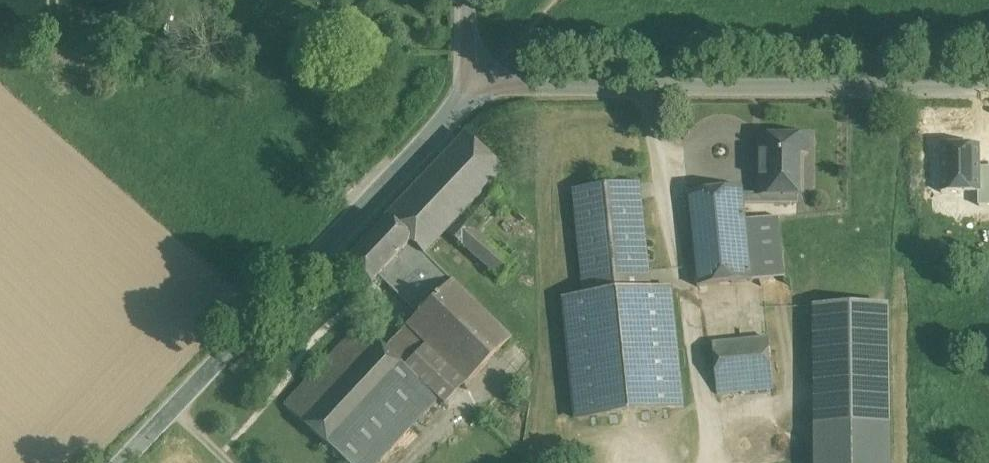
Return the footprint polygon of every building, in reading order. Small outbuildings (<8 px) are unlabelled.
[(463,136),(384,219),(421,255),(422,254),(444,232),(487,187),(501,172),(463,136)] [(809,137),(760,137),(760,194),(760,195),(798,196),(799,195),(799,154),(809,154),(809,137)] [(639,184),(574,190),(585,297),(566,299),(578,420),(682,410),(669,288),(650,290),(639,184)] [(487,187),(444,232),(499,279),(512,264),(474,233),(504,203),(487,187)] [(743,188),(688,194),(698,286),(753,281),(747,220),(745,204),(744,194),(743,188)] [(798,196),(760,195),(760,194),(744,194),(745,204),(798,204),(798,196)] [(779,217),(747,220),(753,281),(785,278),(779,217)] [(421,255),(384,219),(345,260),(369,284),(373,280),(414,317),(451,281),(452,280),(422,254),(421,255)] [(414,317),(405,326),(425,345),(465,385),(510,339),(451,281),(414,317)] [(816,307),(818,462),(890,462),(888,306),(816,307)] [(359,326),(284,406),(334,452),(409,372),(403,367),(383,349),(359,326)] [(425,345),(406,326),(383,349),(403,367),(425,345)] [(768,338),(713,344),(718,394),(773,389),(768,338)] [(334,452),(345,462),(378,462),(438,400),(409,372),(334,452)]
